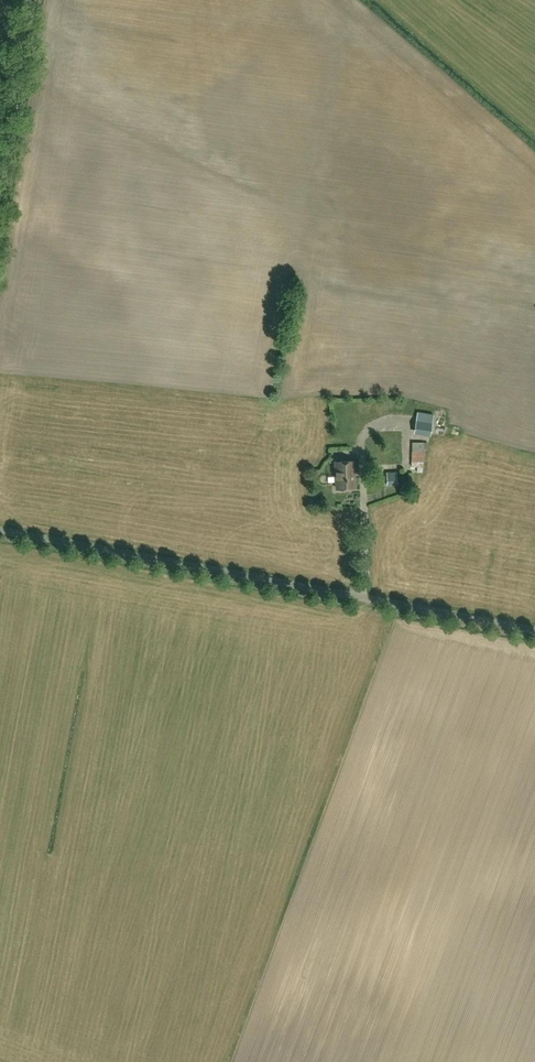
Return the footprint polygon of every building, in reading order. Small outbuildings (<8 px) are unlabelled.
[(416,420),(414,433),(430,436),(431,432),(445,434),(445,428),(432,426),(433,423),(434,411),(418,409),(416,420)] [(423,472),(424,442),(412,442),(411,468),(417,468),(417,472),(423,472)] [(353,461),(335,462),(337,490),(355,488),(353,461)] [(396,472),(387,472),(387,484),(397,484),(396,472)]
